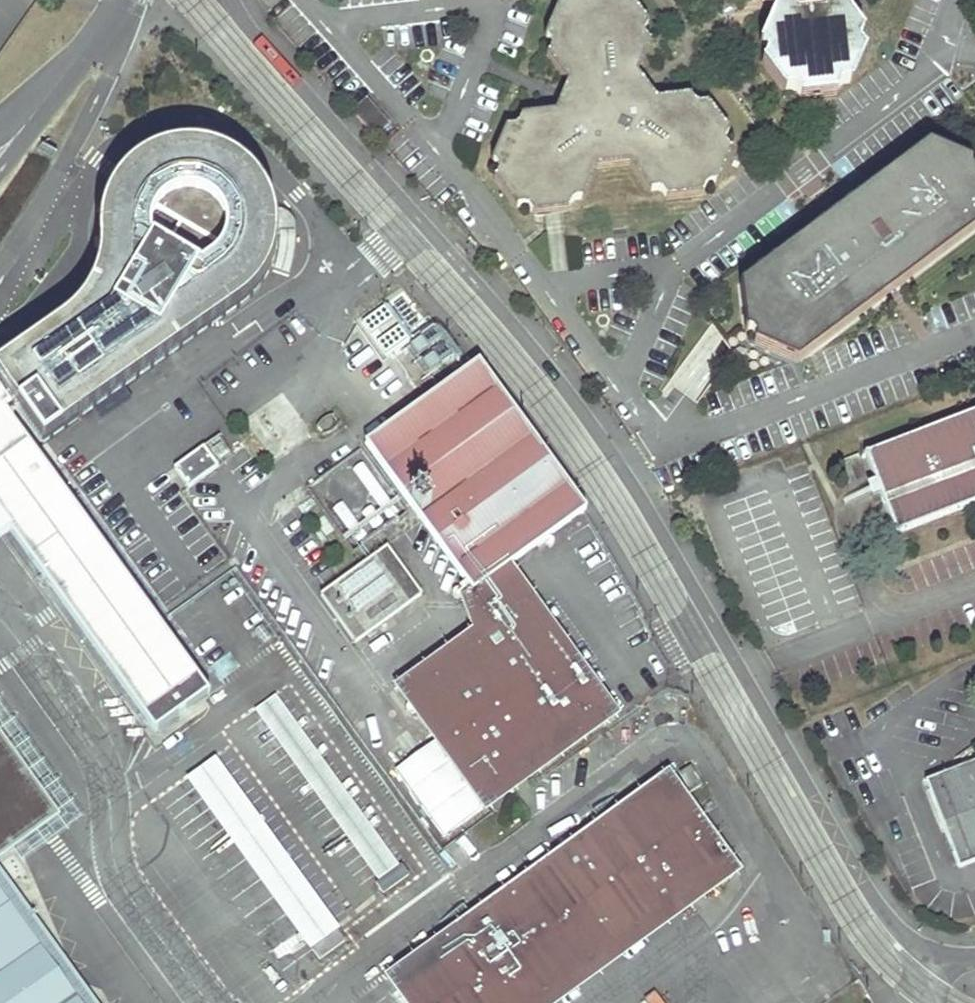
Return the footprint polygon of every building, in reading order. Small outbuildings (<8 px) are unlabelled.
[(598,167),(630,164),(651,191),(652,189),(660,190),(662,192),(664,190),(668,195),(668,198),(703,195),(703,191),(705,187),(708,187),(708,184),(716,182),(718,183),(733,150),(730,149),(726,143),(728,142),(726,140),(728,133),(731,132),(709,102),(707,104),(700,105),(699,103),(696,103),(692,98),(692,95),(658,99),(647,85),(638,73),(653,42),(650,41),(645,35),(647,34),(645,31),(647,25),(650,23),(632,0),(572,0),(571,2),(568,1),(567,4),(563,4),(560,4),(546,36),(549,37),(553,42),(550,45),(553,47),(547,54),(568,82),(565,90),(562,97),(560,103),(555,112),(520,116),(522,120),(519,125),(516,126),(516,124),(506,127),(492,159),(495,161),(500,168),(498,170),(500,172),(498,176),(495,178),(517,207),(526,205),(527,209),(530,207),(534,212),(533,214),(570,210),(570,208),(573,201),(576,199),(576,202),(582,198),(584,199),(598,167)] [(774,13),(761,45),(766,54),(762,64),(783,91),(794,91),(800,99),(837,95),(842,84),(850,84),(865,51),(860,43),(863,34),(843,5),(845,0),(764,0),(774,13)] [(390,123),(367,98),(352,111),(375,136),(390,123)] [(738,286),(744,334),(750,337),(752,345),(796,364),(892,292),(974,229),(974,172),(972,171),(971,163),(927,144),(833,214),(738,286)] [(44,443),(238,308),(251,297),(262,283),(270,269),(275,252),(276,234),(274,218),(269,200),(261,186),(249,172),(236,162),(221,154),(204,149),(187,147),(170,149),(154,154),(139,162),(125,173),(115,186),(106,201),(101,219),(100,253),(97,270),(91,287),(82,303),(70,315),(56,327),(0,366),(0,388),(12,403),(44,443)] [(440,340),(432,330),(410,346),(417,357),(440,340)] [(452,357),(444,347),(422,363),(429,373),(452,357)] [(368,442),(474,589),(509,563),(584,509),(477,362),(368,442)] [(9,530),(168,738),(223,693),(5,409),(12,403),(0,388),(0,536),(9,530)] [(896,534),(974,504),(974,411),(865,453),(874,475),(883,499),(896,534)] [(868,477),(860,455),(842,462),(850,483),(868,477)] [(418,596),(385,549),(322,596),(354,643),(418,596)] [(528,591),(509,563),(474,589),(465,594),(475,632),(523,599),(520,597),(528,591)] [(538,600),(531,590),(528,591),(520,597),(523,599),(475,632),(408,680),(407,678),(400,682),(405,688),(408,686),(485,794),(482,796),(486,801),(492,797),(490,795),(602,714),(604,717),(614,708),(608,698),(606,699),(536,602),(538,600)] [(79,793),(0,688),(0,850),(79,793)] [(926,781),(958,866),(974,860),(974,762),(926,781)] [(693,792),(703,785),(691,768),(681,776),(693,792)] [(413,1002),(531,1002),(725,862),(666,780),(394,977),(413,1002)] [(0,859),(0,1002),(104,1002),(0,859)]
